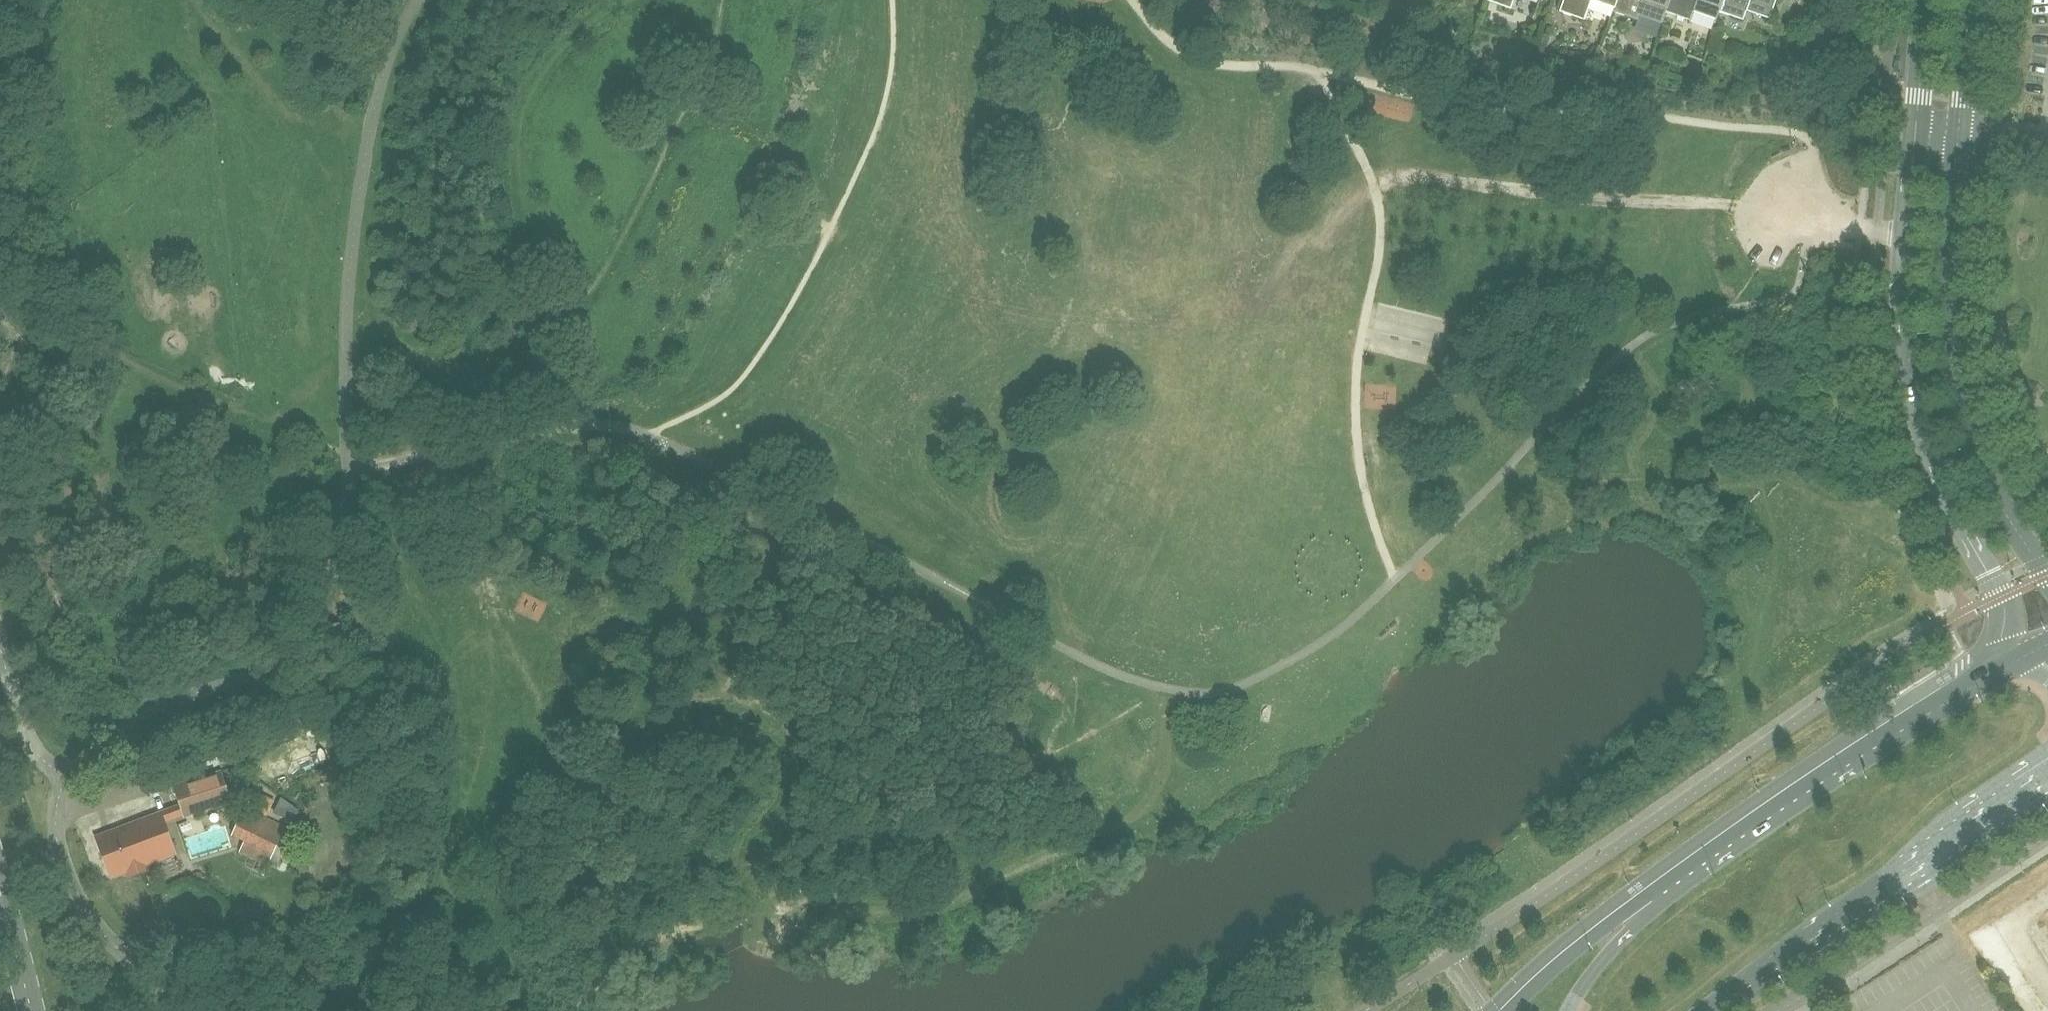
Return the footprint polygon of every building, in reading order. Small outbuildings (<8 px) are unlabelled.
[(1511,9),(1514,0),(1486,0),(1511,9)] [(1559,11),(1584,20),(1591,0),(1562,0),(1559,11)] [(1614,7),(1612,11),(1637,20),(1644,0),(1616,0),(1614,7)] [(1667,7),(1665,11),(1689,20),(1697,0),(1669,0),(1667,7)] [(1718,11),(1743,20),(1750,0),(1722,0),(1719,7),(1718,11)] [(183,817),(231,802),(221,770),(173,786),(183,817)] [(275,802),(264,796),(256,812),(267,818),(275,802)] [(95,837),(110,878),(129,871),(131,877),(147,871),(145,865),(176,854),(165,822),(182,816),(179,806),(95,837)] [(285,828),(256,814),(238,853),(267,866),(285,828)]
